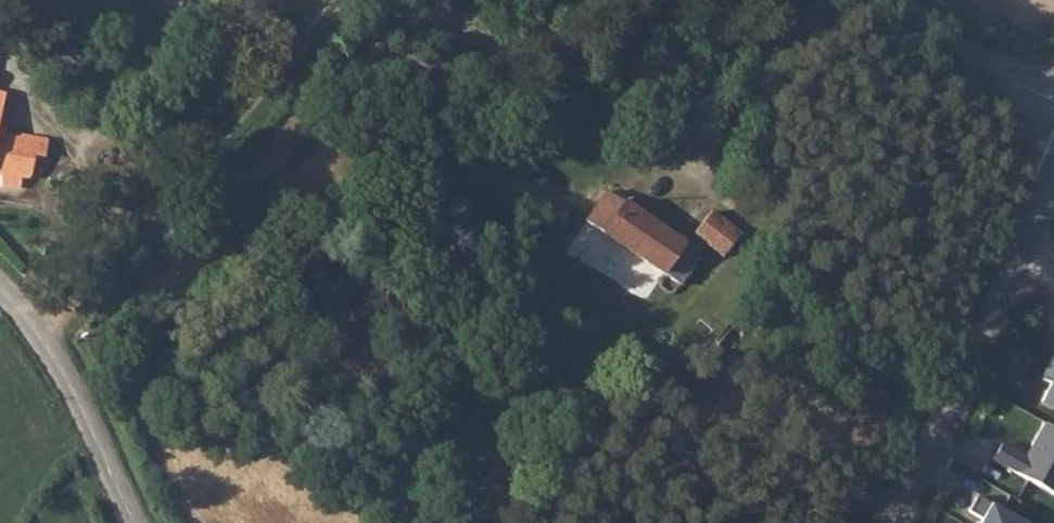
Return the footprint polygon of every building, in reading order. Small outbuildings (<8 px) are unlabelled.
[(761,9),(769,0),(750,0),(761,9)] [(36,162),(37,155),(47,157),(50,140),(24,135),(23,139),(9,136),(0,123),(7,94),(0,92),(0,172),(4,173),(4,186),(23,188),(24,178),(30,179),(32,178),(35,172),(36,162)] [(618,202),(595,230),(671,291),(681,299),(686,292),(693,296),(705,282),(698,276),(704,269),(624,207),(618,202)] [(746,242),(714,218),(697,241),(729,267),(746,242)] [(1045,379),(1053,383),(1044,404),(1053,409),(1053,360),(1045,379)] [(1026,459),(1004,446),(996,460),(1018,473),(1053,493),(1053,426),(1047,422),(1026,459)] [(991,519),(989,522),(1032,522),(1033,522),(1001,503),(987,495),(977,511),(991,519)]
